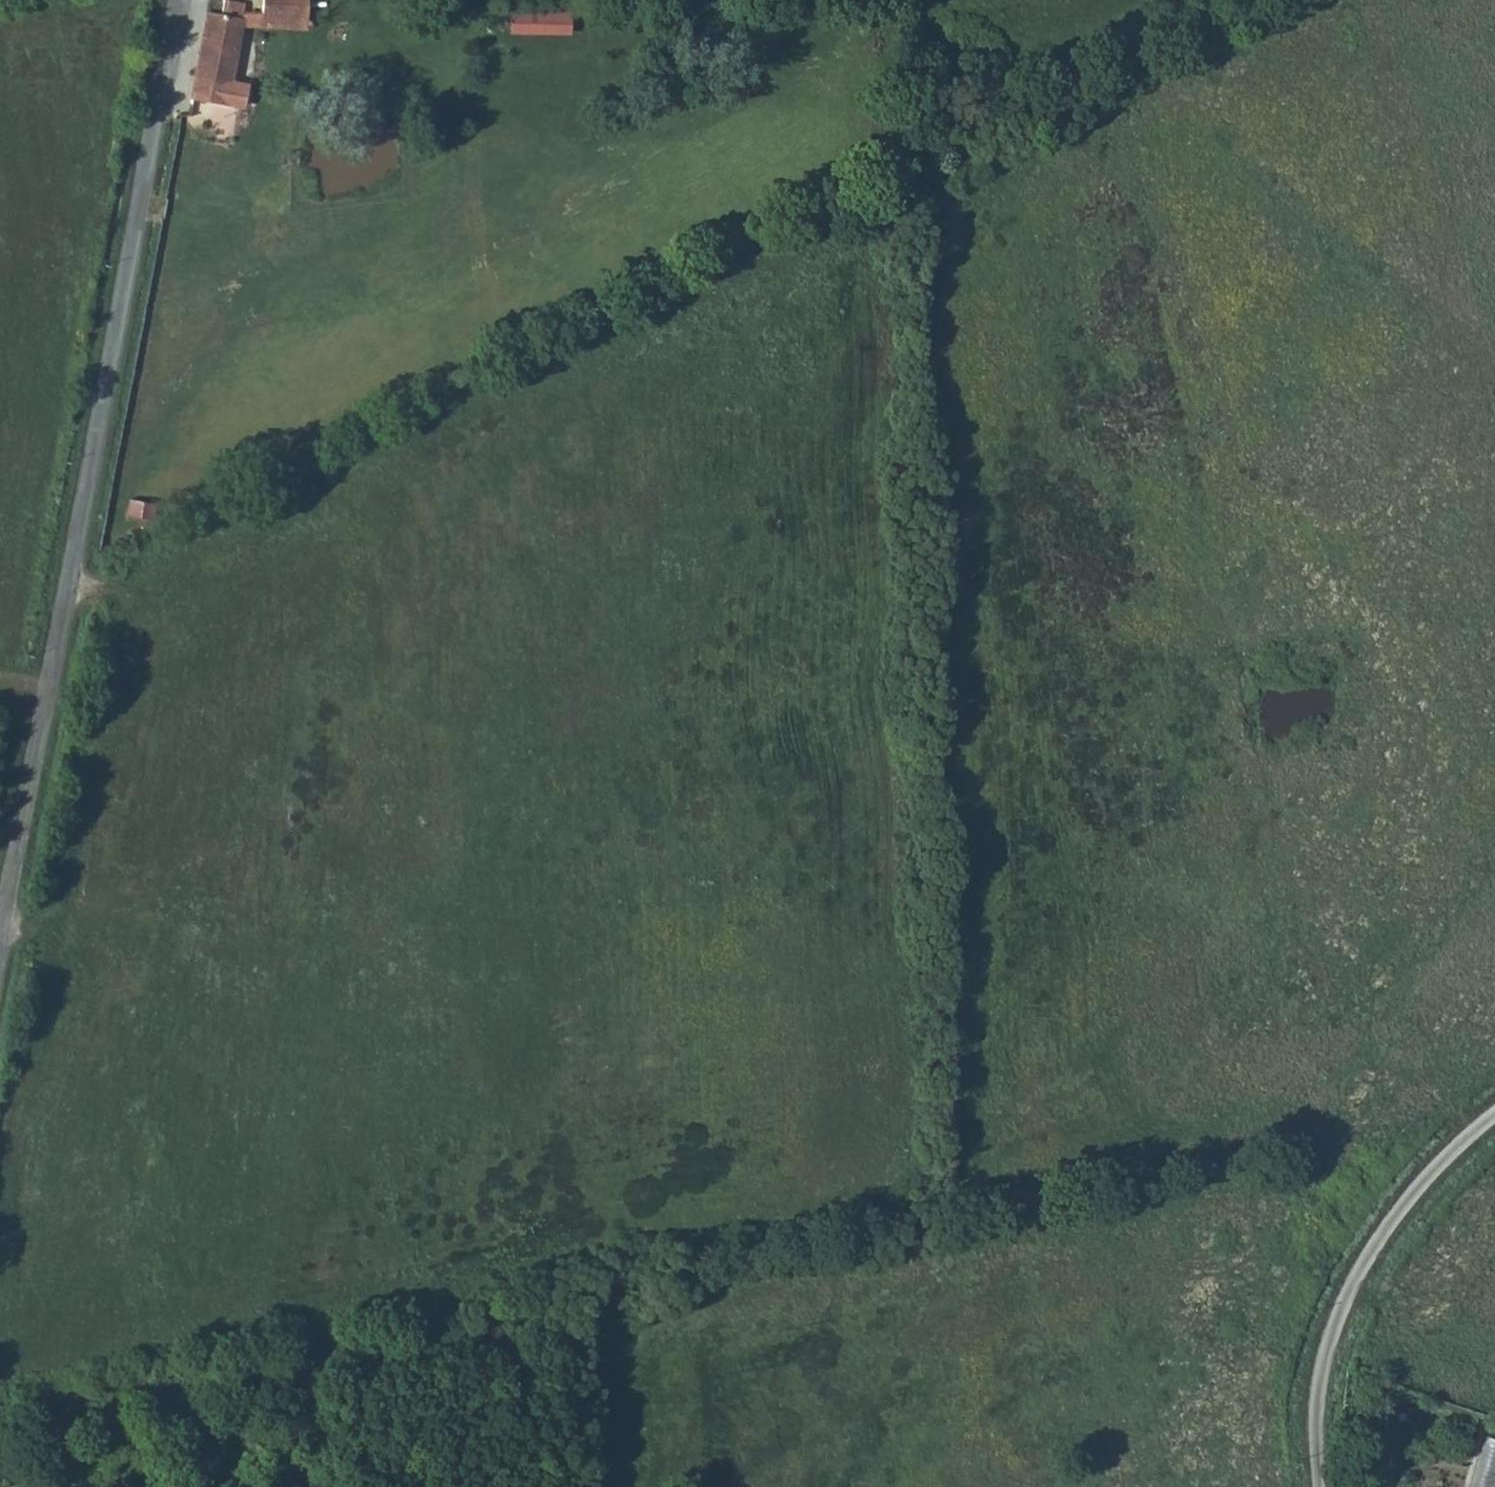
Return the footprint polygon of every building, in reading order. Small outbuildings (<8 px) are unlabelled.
[(242,97),(244,76),(228,73),(236,19),(238,7),(239,0),(218,0),(217,6),(204,6),(191,89),(242,97)] [(305,9),(306,0),(260,0),(259,7),(305,9)] [(305,9),(259,7),(238,7),(236,19),(259,20),(305,20),(305,9)] [(569,14),(512,12),(511,30),(569,32),(569,14)] [(1491,1435),(1474,1486),(1494,1486),(1494,1436),(1491,1435)]
